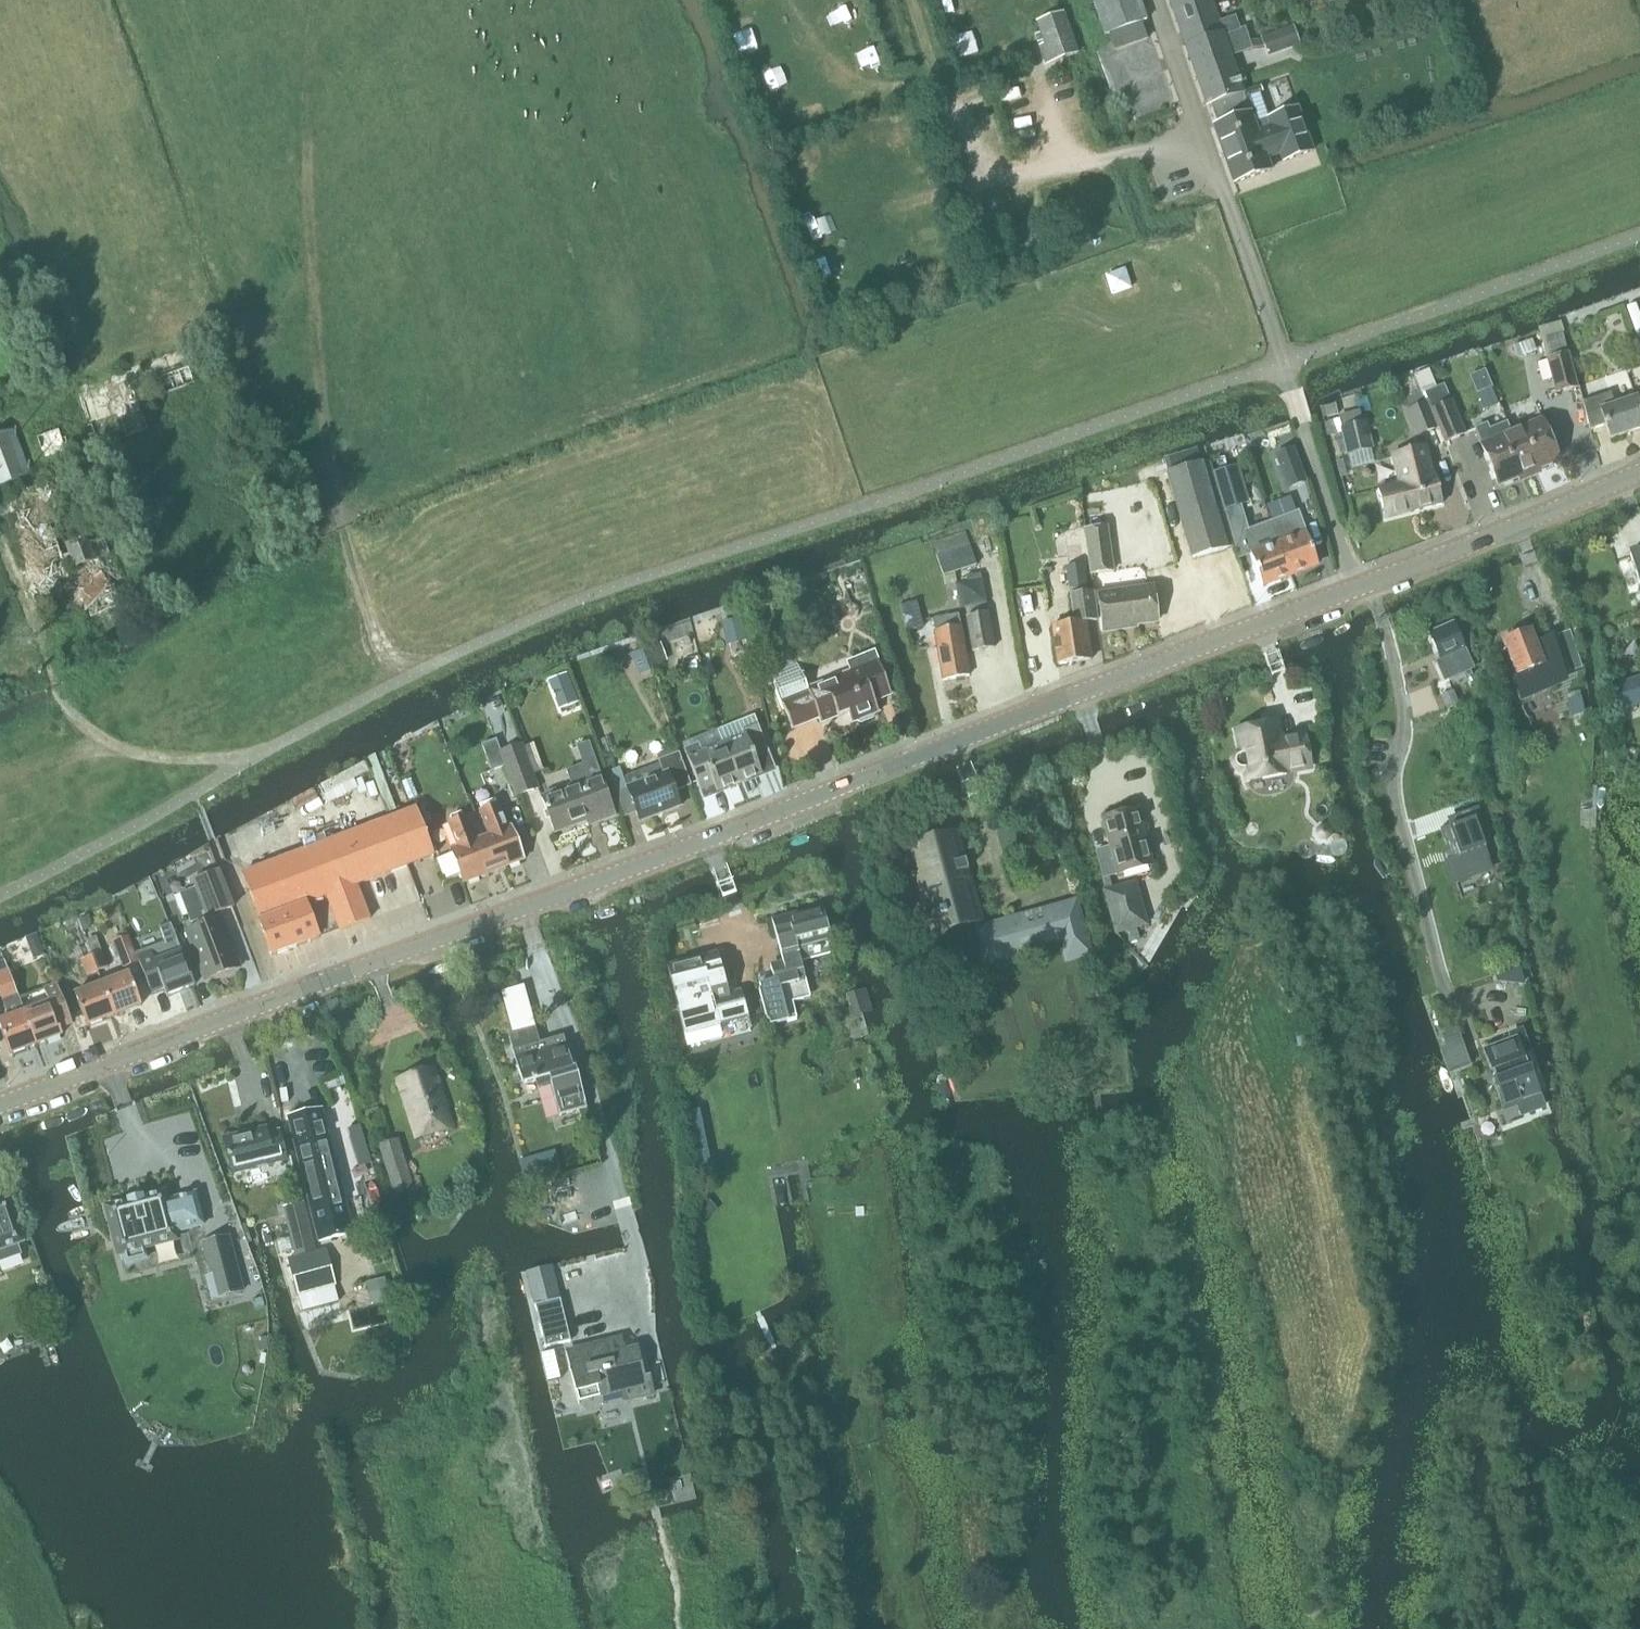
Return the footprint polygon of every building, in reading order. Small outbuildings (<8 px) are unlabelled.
[(1105,36),(1108,35),(1114,52),(1147,41),(1141,23),(1146,22),(1139,0),(1093,0),(1105,36)] [(1206,107),(1210,105),(1218,125),(1213,127),(1234,184),(1270,171),(1266,159),(1280,154),(1283,162),(1312,152),(1297,109),(1268,119),(1271,127),(1257,132),(1250,114),(1249,114),(1244,98),(1262,92),(1260,87),(1243,93),(1230,56),(1251,49),(1244,29),(1240,30),(1235,17),(1220,22),(1212,0),(1169,0),(1206,107)] [(1051,64),(1077,54),(1075,50),(1062,14),(1037,23),(1049,58),(1051,64)] [(1292,25),(1260,37),(1268,58),(1300,46),(1292,25)] [(1124,268),(1104,275),(1111,296),(1131,289),(1124,268)] [(1563,333),(1540,339),(1555,395),(1578,389),(1563,333)] [(1531,341),(1512,347),(1516,359),(1536,352),(1531,341)] [(125,438),(149,430),(133,385),(180,368),(175,353),(76,387),(87,426),(82,428),(86,438),(94,435),(96,441),(123,432),(125,438)] [(146,404),(195,385),(188,368),(139,386),(146,404)] [(1485,371),(1469,377),(1471,381),(1487,375),(1485,371)] [(1445,385),(1425,394),(1428,402),(1431,409),(1438,428),(1445,443),(1466,435),(1452,401),(1445,385)] [(1412,396),(1404,400),(1408,410),(1405,411),(1417,438),(1438,428),(1431,409),(1428,402),(1425,394),(1424,392),(1412,396)] [(1611,394),(1583,403),(1592,430),(1605,426),(1610,440),(1639,430),(1639,410),(1636,398),(1615,404),(1611,394)] [(1338,417),(1342,433),(1347,453),(1368,448),(1359,412),(1338,417)] [(1511,432),(1529,475),(1559,462),(1542,420),(1511,432)] [(1487,423),(1474,429),(1481,445),(1498,487),(1529,475),(1511,432),(1507,422),(1490,429),(1487,423)] [(32,477),(14,430),(0,436),(0,489),(32,477)] [(1394,452),(1402,483),(1378,490),(1385,519),(1442,505),(1435,475),(1429,476),(1421,446),(1394,452)] [(1293,448),(1275,455),(1288,489),(1306,482),(1293,448)] [(1197,449),(1164,459),(1193,559),(1226,549),(1197,449)] [(1230,468),(1212,474),(1223,511),(1242,505),(1230,468)] [(1298,512),(1242,534),(1246,544),(1262,587),(1318,565),(1302,523),(1298,512)] [(1108,526),(1083,530),(1090,577),(1115,573),(1108,526)] [(1070,565),(1083,563),(1078,529),(1065,530),(1070,565)] [(87,536),(65,544),(69,555),(72,562),(75,570),(97,563),(87,536)] [(969,544),(936,555),(943,576),(976,565),(969,544)] [(1630,554),(1639,585),(1639,551),(1630,554)] [(1096,607),(1094,595),(1094,592),(1088,593),(1084,566),(1067,568),(1074,624),(1052,627),(1057,666),(1090,661),(1085,623),(1097,622),(1095,607),(1096,607)] [(1094,595),(1096,607),(1099,606),(1103,630),(1157,623),(1152,587),(1094,595)] [(917,602),(899,606),(905,632),(923,628),(917,602)] [(943,681),(969,677),(959,615),(933,619),(943,681)] [(972,653),(995,650),(990,615),(966,619),(972,653)] [(742,622),(722,627),(726,642),(746,637),(742,622)] [(1453,624),(1428,635),(1439,662),(1437,663),(1445,681),(1473,669),(1466,652),(1465,653),(1453,624)] [(1530,631),(1504,642),(1518,678),(1513,681),(1521,702),(1567,684),(1552,637),(1536,646),(1530,631)] [(642,652),(646,666),(648,669),(667,663),(662,645),(642,652)] [(825,682),(839,718),(847,714),(851,725),(857,723),(862,724),(871,720),(873,716),(880,713),(876,703),(892,696),(875,652),(846,663),(850,672),(825,682)] [(839,718),(825,682),(809,688),(804,674),(802,675),(798,665),(772,675),(776,685),(774,686),(791,730),(818,720),(820,725),(839,718)] [(566,674),(552,680),(560,699),(573,693),(566,674)] [(1639,706),(1639,678),(1613,688),(1621,713),(1639,706)] [(1242,772),(1244,772),(1246,783),(1286,775),(1286,774),(1310,769),(1303,737),(1279,742),(1276,724),(1236,732),(1240,754),(1238,754),(1237,755),(1236,756),(1234,757),(1234,758),(1233,760),(1232,761),(1232,763),(1233,765),(1233,766),(1234,768),(1235,770),(1237,771),(1238,771),(1240,772),(1242,772)] [(723,744),(739,784),(761,775),(759,769),(773,763),(758,725),(743,731),(745,735),(723,744)] [(503,766),(504,768),(506,767),(501,752),(496,740),(482,745),(491,771),(503,766)] [(523,744),(501,752),(506,767),(504,768),(515,798),(539,789),(523,744)] [(700,748),(685,754),(697,784),(711,778),(714,786),(717,793),(739,784),(723,744),(702,752),(700,748)] [(641,823),(681,808),(675,793),(691,787),(679,754),(659,762),(663,773),(627,787),(641,823)] [(383,773),(373,777),(388,817),(398,814),(383,773)] [(597,823),(615,817),(600,776),(541,797),(554,834),(595,819),(597,823)] [(481,810),(478,811),(488,835),(483,837),(497,871),(523,861),(510,827),(509,828),(499,803),(496,805),(495,801),(480,807),(481,810)] [(1096,852),(1104,880),(1152,867),(1136,809),(1103,819),(1111,847),(1096,852)] [(389,819),(407,867),(433,857),(415,810),(389,819)] [(1449,826),(1440,829),(1448,851),(1452,849),(1455,857),(1447,860),(1454,880),(1467,875),(1467,874),(1491,865),(1489,860),(1490,860),(1484,845),(1482,841),(1482,840),(1488,838),(1489,838),(1482,817),(1476,819),(1472,810),(1458,815),(1461,824),(1450,828),(1449,826)] [(453,854),(437,861),(445,881),(461,875),(464,883),(497,871),(483,837),(477,839),(468,816),(465,818),(463,814),(448,819),(450,823),(447,824),(456,848),(452,850),(453,854)] [(357,886),(407,867),(389,819),(242,875),(273,956),(370,920),(357,886)] [(1316,831),(1315,836),(1320,842),(1326,842),(1331,838),(1333,834),(1331,829),(1327,826),(1319,827),(1316,831)] [(958,831),(904,846),(906,853),(920,899),(914,900),(921,924),(927,922),(932,938),(968,927),(975,925),(986,965),(1061,944),(1066,962),(1091,955),(1076,902),(986,926),(958,831)] [(219,871),(192,881),(206,918),(233,908),(232,905),(220,873),(219,871)] [(1136,882),(1103,891),(1115,936),(1121,935),(1148,927),(1136,882)] [(770,1027),(797,1020),(792,1004),(810,999),(801,962),(834,954),(823,909),(772,922),(783,962),(770,966),(775,982),(760,986),(762,991),(760,991),(768,1023),(769,1022),(770,1027)] [(90,917),(79,921),(83,932),(94,928),(90,917)] [(220,917),(186,930),(205,981),(240,968),(220,917)] [(165,944),(136,955),(139,962),(149,988),(162,984),(167,996),(195,986),(172,925),(159,930),(165,944)] [(38,934),(26,939),(28,945),(40,940),(38,934)] [(130,936),(114,942),(123,968),(139,962),(136,955),(130,936)] [(102,952),(92,956),(98,973),(108,969),(102,952)] [(718,955),(668,968),(685,1034),(718,1025),(719,1027),(749,1019),(741,991),(728,995),(718,955)] [(85,978),(98,973),(92,956),(79,960),(85,978)] [(1519,966),(1494,974),(1497,983),(1526,987),(1519,966)] [(0,973),(0,997),(1,996),(3,1003),(8,1019),(0,1022),(0,1027),(11,1056),(37,1046),(24,1013),(19,998),(9,970),(0,973)] [(102,985),(114,1017),(142,1007),(129,975),(102,985)] [(24,1013),(37,1046),(63,1036),(58,1024),(70,1019),(57,985),(44,990),(49,1003),(24,1013)] [(87,1027),(114,1017),(102,985),(75,995),(87,1027)] [(337,1001),(327,1005),(331,1015),(341,1011),(337,1001)] [(540,1043),(536,1029),(510,1037),(523,1087),(536,1083),(538,1090),(552,1086),(560,1117),(587,1110),(578,1077),(577,1078),(575,1071),(573,1072),(564,1037),(540,1043)] [(1440,1050),(1448,1076),(1454,1074),(1471,1068),(1458,1030),(1441,1036),(1445,1048),(1444,1048),(1440,1050)] [(1516,1038),(1482,1050),(1491,1074),(1493,1073),(1496,1081),(1491,1082),(1502,1113),(1517,1108),(1521,1118),(1545,1109),(1530,1068),(1528,1069),(1516,1038)] [(417,1142),(454,1129),(433,1068),(396,1080),(417,1142)] [(288,1119),(295,1147),(319,1244),(353,1236),(322,1111),(288,1119)] [(359,1124),(346,1128),(355,1157),(368,1153),(359,1124)] [(698,1178),(713,1175),(703,1124),(687,1127),(698,1178)] [(267,1135),(266,1129),(224,1139),(233,1176),(286,1163),(279,1132),(267,1135)] [(400,1136),(379,1142),(395,1196),(416,1190),(400,1136)] [(127,1187),(102,1194),(116,1248),(120,1246),(122,1256),(145,1250),(143,1240),(181,1230),(179,1220),(211,1211),(202,1177),(170,1186),(168,1176),(143,1183),(142,1181),(127,1185),(127,1187)] [(22,1256),(19,1246),(23,1244),(9,1201),(0,1204),(0,1263),(22,1256)] [(302,1202),(281,1208),(295,1258),(289,1259),(287,1260),(297,1297),(299,1296),(303,1311),(304,1313),(339,1303),(335,1287),(337,1286),(327,1248),(316,1251),(302,1202)] [(235,1228),(211,1235),(218,1263),(214,1264),(219,1280),(247,1272),(235,1228)] [(619,1277),(641,1271),(632,1236),(630,1236),(610,1241),(611,1245),(619,1277)] [(552,1266),(527,1272),(535,1306),(561,1300),(552,1266)] [(629,1318),(645,1315),(638,1285),(622,1288),(629,1318)] [(561,1300),(535,1306),(545,1348),(571,1342),(561,1300)] [(626,1351),(623,1337),(566,1351),(579,1405),(622,1395),(625,1405),(656,1397),(651,1377),(646,1378),(639,1348),(626,1351)]
